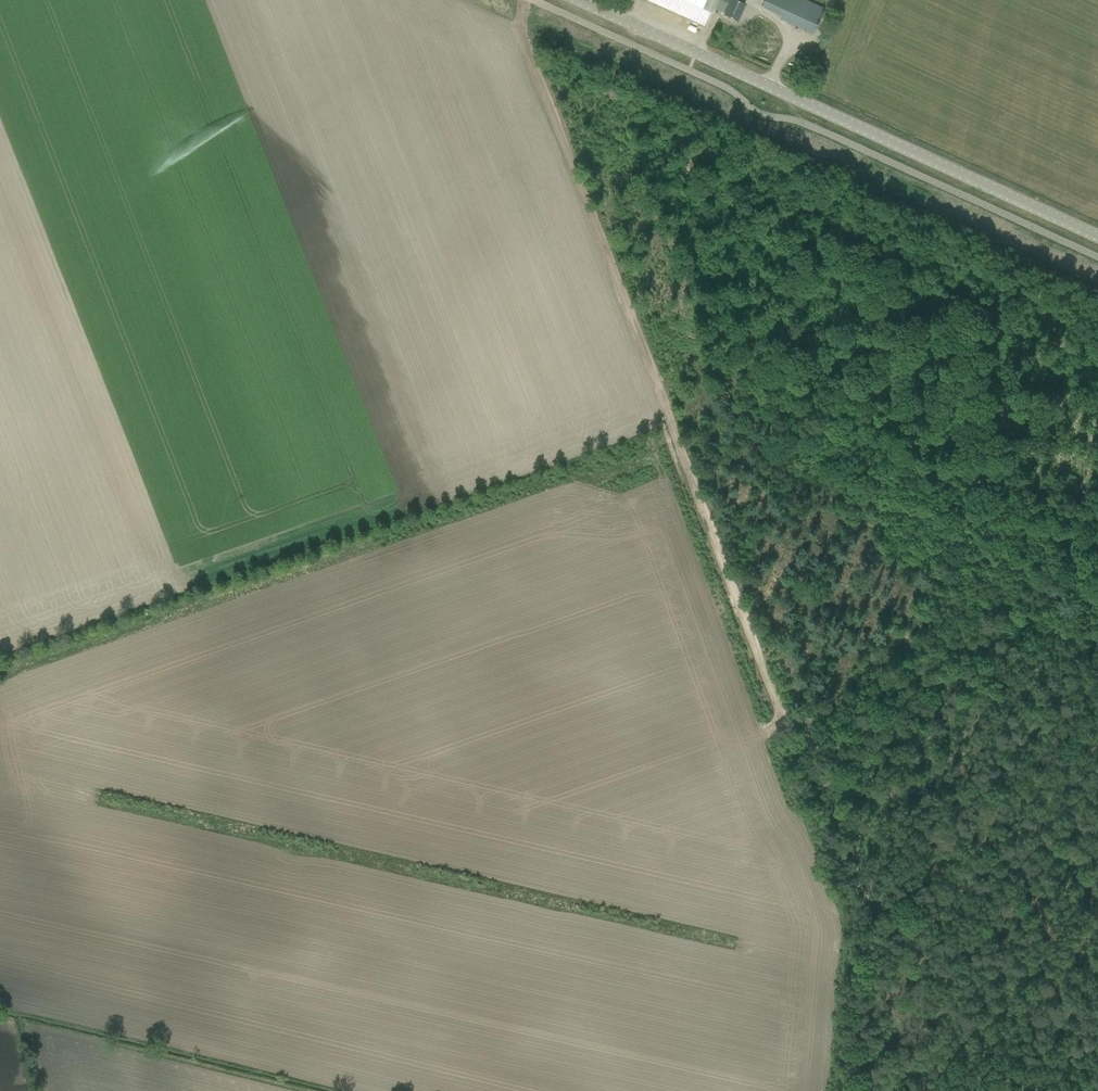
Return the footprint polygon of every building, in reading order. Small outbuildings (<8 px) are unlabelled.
[(702,26),(714,0),(646,0),(702,26)] [(712,8),(724,14),(723,15),(737,21),(745,4),(737,0),(716,0),(712,8)] [(782,16),(790,0),(765,0),(762,7),(782,16)] [(824,9),(804,0),(790,0),(782,16),(814,30),(824,9)]
